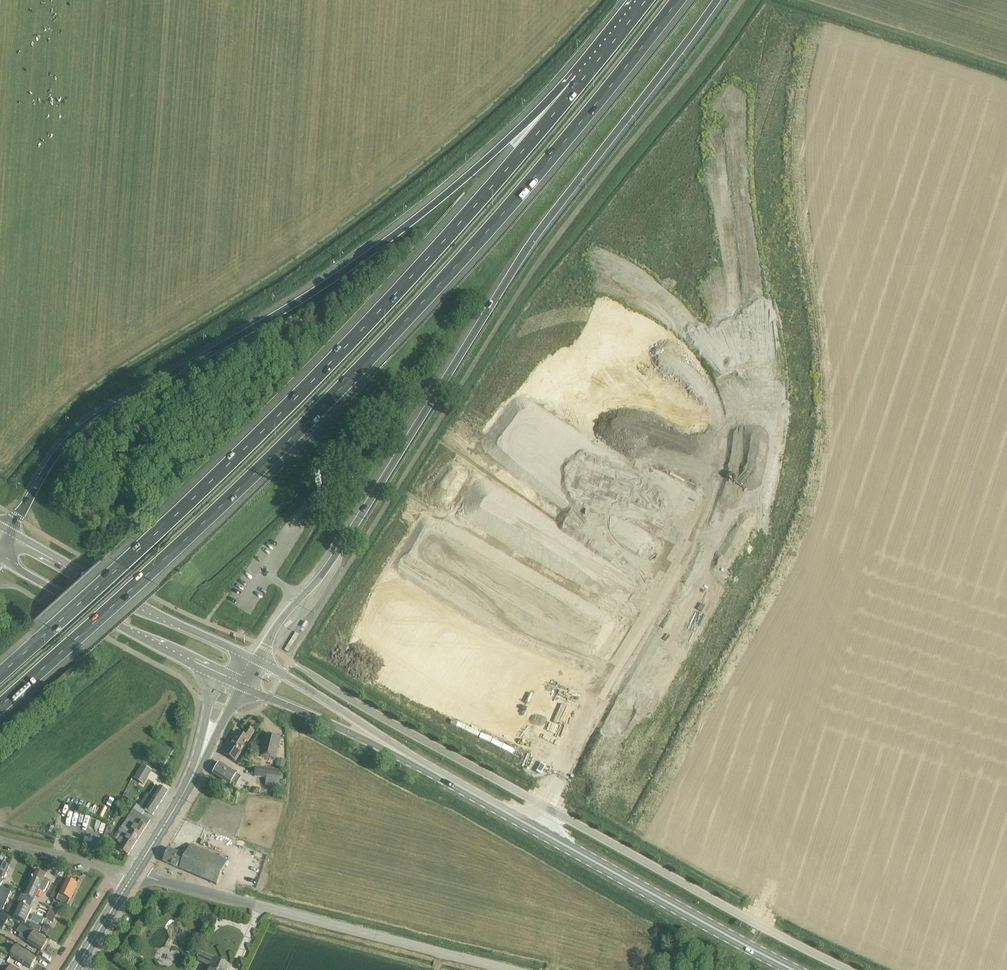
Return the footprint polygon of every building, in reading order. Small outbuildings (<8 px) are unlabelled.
[(316,492),(308,499),(313,503),(320,496),(316,492)] [(238,733),(225,754),(236,761),(255,731),(247,726),(242,735),(238,733)] [(281,738),(265,734),(260,756),(275,760),(281,738)] [(278,758),(275,767),(284,769),(286,760),(278,758)] [(213,774),(221,779),(222,780),(222,781),(226,784),(227,783),(233,787),(240,776),(228,768),(220,763),(213,774)] [(151,770),(142,764),(134,777),(143,783),(151,770)] [(277,786),(278,784),(280,772),(255,768),(254,776),(267,778),(266,784),(277,786)] [(153,797),(145,810),(153,815),(167,792),(160,787),(159,788),(156,785),(150,795),(153,797)] [(133,810),(124,824),(119,833),(123,835),(118,842),(122,845),(119,849),(128,855),(150,821),(133,810)] [(163,862),(189,873),(217,885),(228,861),(190,845),(185,856),(169,849),(163,862)] [(2,883),(9,867),(0,862),(0,887),(2,883)] [(35,871),(26,891),(24,895),(22,894),(17,902),(20,904),(12,917),(25,923),(32,909),(30,909),(36,896),(39,890),(44,892),(49,882),(48,881),(44,879),(45,876),(35,871)] [(56,900),(68,906),(78,884),(66,879),(56,900)] [(0,892),(0,908),(4,910),(11,891),(2,887),(0,892)] [(10,914),(14,906),(8,904),(5,912),(10,914)] [(54,922),(59,911),(51,907),(46,918),(54,922)] [(1,922),(2,922),(5,923),(9,916),(5,914),(4,915),(0,913),(0,922),(1,922)] [(207,916),(201,919),(204,926),(210,923),(207,916)] [(23,940),(33,946),(41,951),(48,941),(39,936),(29,930),(26,928),(27,925),(18,921),(14,928),(26,935),(23,940)] [(32,921),(29,926),(40,932),(42,927),(32,921)] [(45,924),(42,932),(48,934),(51,927),(45,924)] [(37,959),(28,953),(17,946),(10,956),(18,961),(17,961),(22,963),(30,969),(37,959)] [(230,966),(215,959),(210,969),(228,969),(230,966)]
